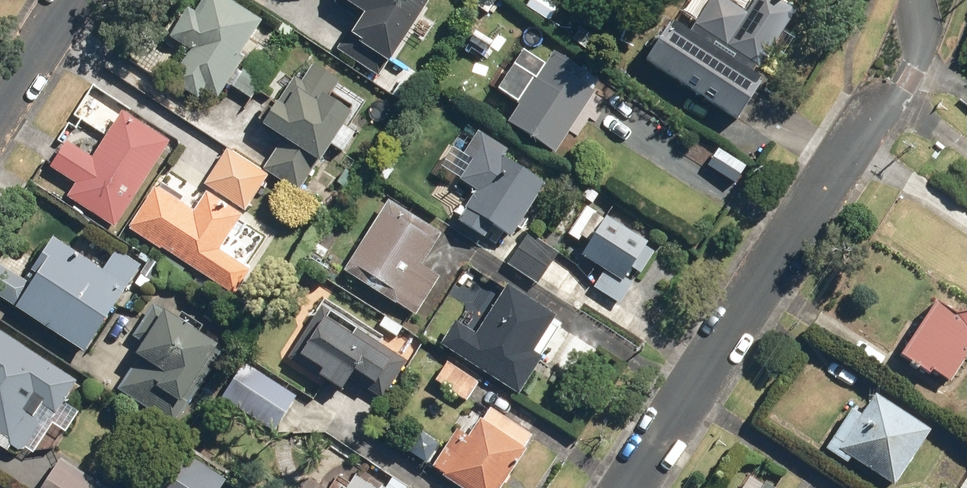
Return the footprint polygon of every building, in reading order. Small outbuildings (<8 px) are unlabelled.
[(269,61),(250,50),(268,20),(235,0),(204,0),(198,9),(184,0),(162,36),(177,45),(159,73),(199,98),(205,89),(220,98),(228,84),(255,101),(266,83),(258,78),(269,61)] [(365,12),(339,50),(379,79),(434,0),(348,0),(365,12)] [(780,0),(754,0),(748,10),(733,0),(708,0),(691,25),(675,14),(645,59),(740,121),(769,77),(756,68),(794,9),(780,0)] [(527,47),(500,87),(522,102),(510,119),(561,153),(608,82),(557,48),(549,61),(527,47)] [(274,128),(282,133),(263,165),(302,189),(322,157),(329,162),(371,95),(316,61),(306,76),(299,71),(267,124),(274,128)] [(95,157),(68,141),(52,166),(79,183),(69,198),(118,229),(174,141),(125,110),(95,157)] [(480,128),(474,137),(452,174),(477,190),(459,221),(507,250),(548,182),(506,156),(511,147),(480,128)] [(273,177),(230,145),(206,178),(249,209),(273,177)] [(244,213),(208,190),(194,210),(158,187),(133,226),(232,291),(248,266),(221,249),(244,213)] [(425,265),(445,231),(389,198),(345,272),(418,315),(442,275),(425,265)] [(598,209),(582,236),(589,240),(582,252),(604,265),(593,284),(624,303),(659,246),(598,209)] [(561,251),(525,230),(506,263),(542,284),(561,251)] [(119,248),(107,267),(54,234),(27,278),(0,261),(0,295),(87,350),(142,262),(119,248)] [(499,297),(481,286),(444,346),(455,353),(483,370),(488,373),(521,393),(567,317),(509,281),(499,297)] [(287,357),(343,395),(353,380),(383,401),(414,355),(327,297),(287,357)] [(930,376),(937,367),(955,380),(966,362),(966,309),(959,310),(941,297),(900,356),(930,376)] [(165,391),(184,404),(224,342),(157,298),(134,333),(148,342),(119,386),(154,408),(165,391)] [(11,454),(18,443),(36,455),(55,427),(65,433),(82,409),(68,400),(80,382),(0,327),(0,446),(11,454)] [(483,370),(455,353),(437,381),(470,401),(488,373),(483,370)] [(298,393),(262,368),(237,406),(273,430),(298,393)] [(891,487),(897,487),(935,428),(879,392),(868,410),(855,402),(826,446),(891,487)] [(459,429),(434,464),(468,487),(503,487),(539,436),(491,403),(468,435),(459,429)] [(230,477),(194,454),(171,487),(223,487),(230,477)] [(63,456),(41,487),(110,487),(63,456)] [(752,471),(742,487),(779,487),(752,471)] [(358,472),(347,487),(380,487),(358,472)] [(393,474),(384,487),(413,487),(393,474)]
